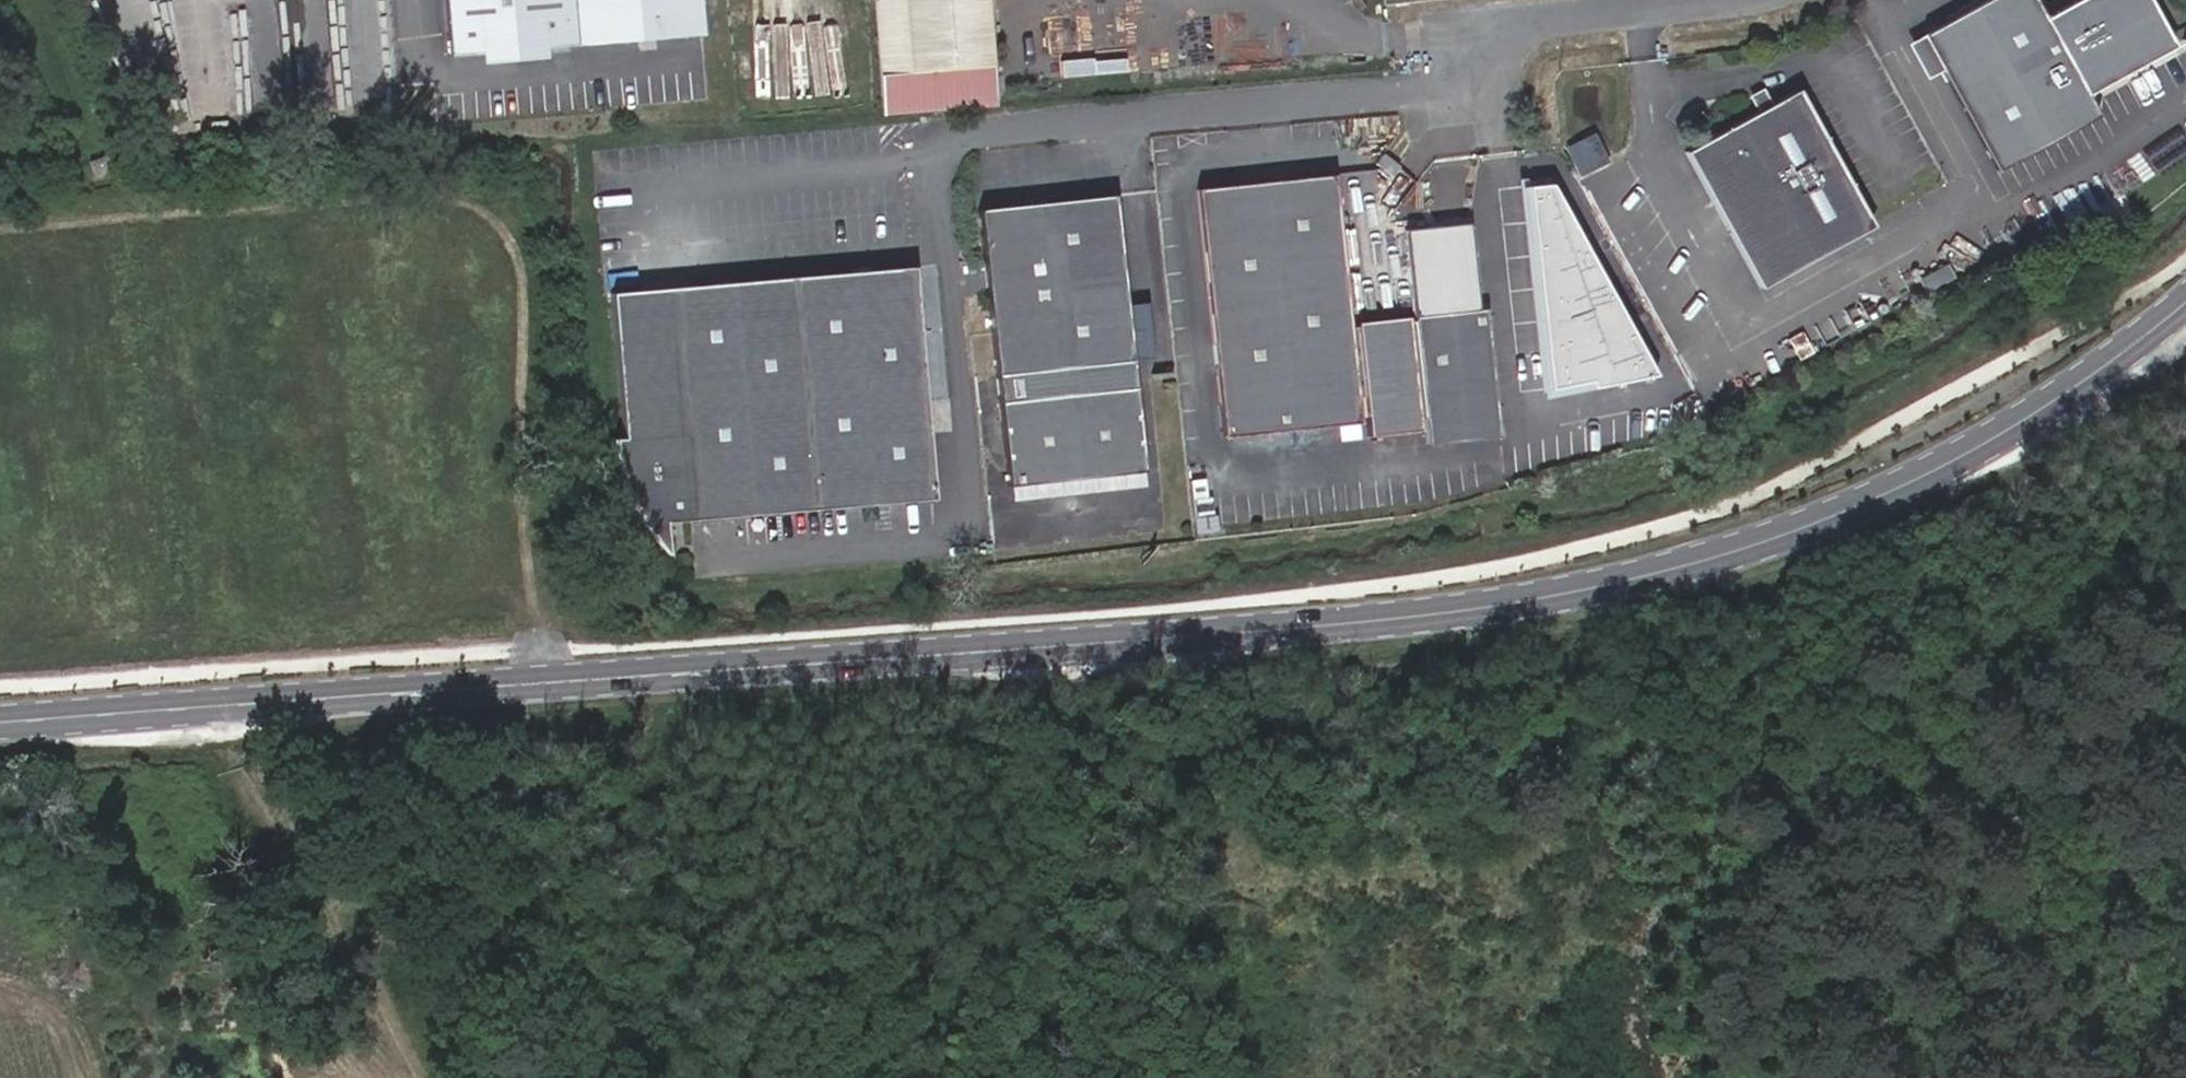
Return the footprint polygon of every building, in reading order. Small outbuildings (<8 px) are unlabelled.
[(416,40),(541,30),(539,0),(413,0),(416,40)] [(984,0),(902,0),(907,68),(989,62),(984,0)] [(1998,173),(2099,119),(2088,98),(2176,52),(2148,0),(2087,0),(2047,21),(2035,0),(1993,0),(1925,37),(1940,66),(1998,173)] [(1940,66),(1925,37),(1908,46),(1923,75),(1940,66)] [(1794,95),(1689,152),(1763,288),(1867,232),(1794,95)] [(95,141),(79,146),(83,159),(99,154),(95,141)] [(1368,162),(1356,151),(1352,149),(1345,157),(1362,169),(1368,162)] [(1332,178),(1195,192),(1221,440),(1267,435),(1282,448),(1299,447),(1311,430),(1356,425),(1353,400),(1360,399),(1364,439),(1419,433),(1418,422),(1424,421),(1427,448),(1498,440),(1483,310),(1477,311),(1467,224),(1402,231),(1413,319),(1407,320),(1407,314),(1353,320),(1353,325),(1348,326),(1332,178)] [(1567,178),(1525,182),(1546,388),(1653,378),(1567,178)] [(1120,204),(984,219),(1012,494),(1148,481),(1120,204)] [(913,266),(602,300),(618,446),(608,447),(609,458),(615,474),(621,490),(628,501),(637,514),(644,524),(651,531),(659,540),(665,547),(672,553),(669,527),(938,498),(913,266)] [(438,1071),(441,1077),(464,1077),(457,1063),(438,1071)]
